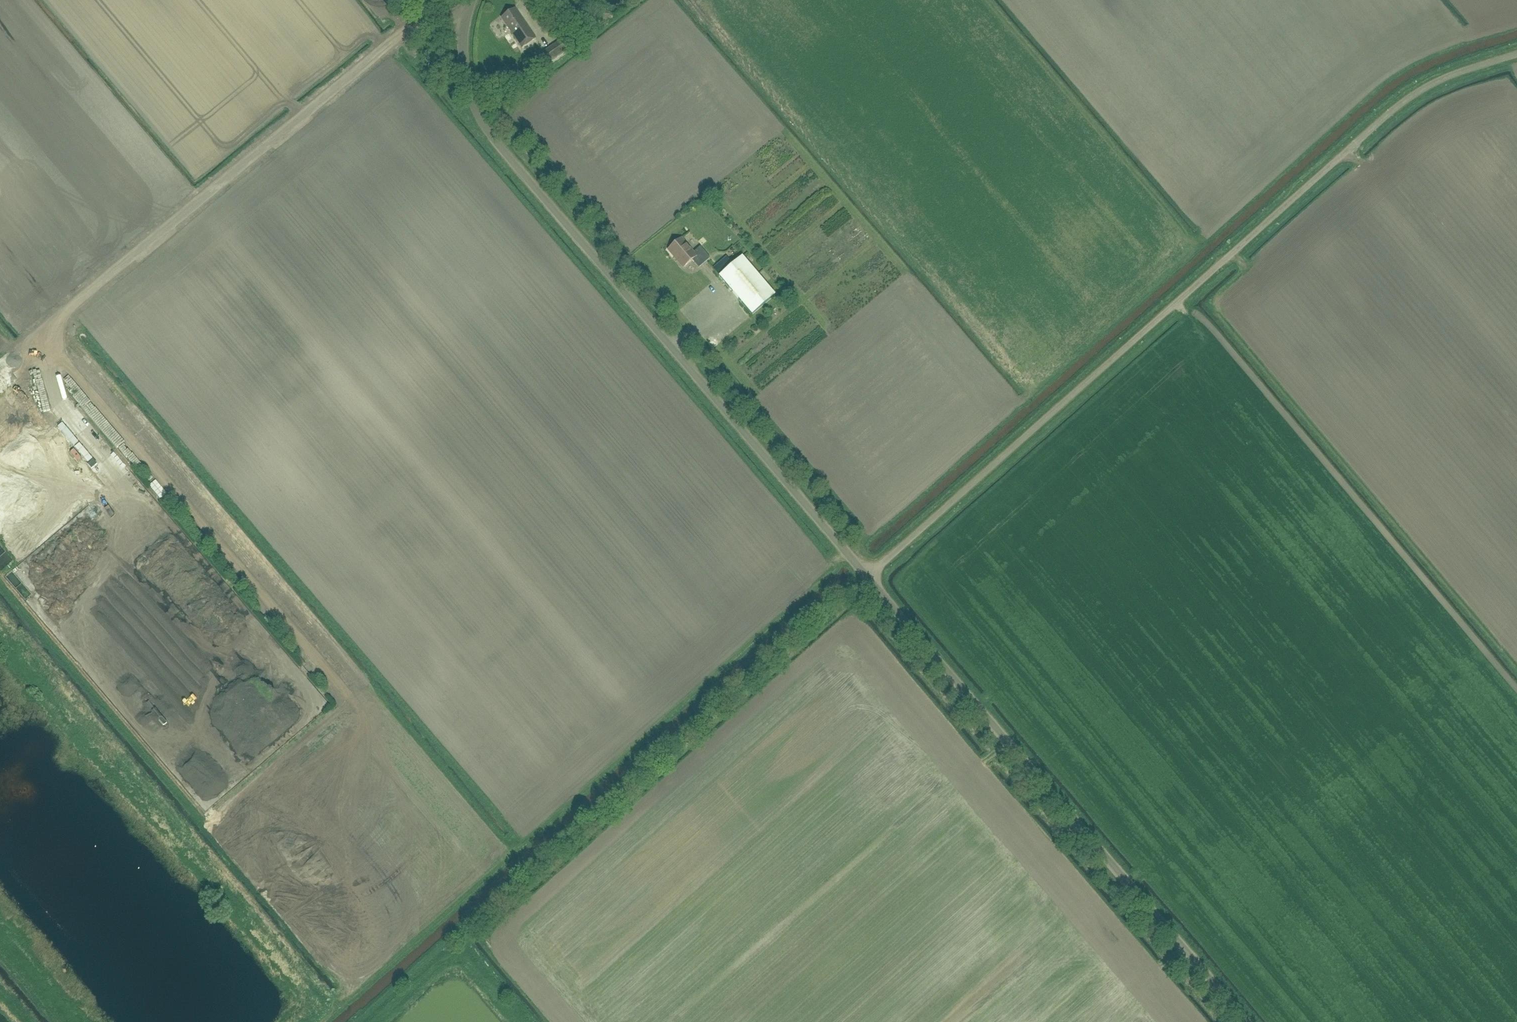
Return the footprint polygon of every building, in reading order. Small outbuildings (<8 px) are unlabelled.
[(522,49),(535,39),(515,10),(501,19),(522,49)] [(559,43),(543,54),(550,64),(566,53),(559,43)] [(693,254),(681,240),(668,251),(683,268),(692,261),(699,268),(709,259),(700,248),(693,254)] [(775,296),(742,258),(719,277),(752,316),(775,296)] [(1224,313),(1233,306),(1227,298),(1218,305),(1224,313)] [(92,470),(97,465),(93,461),(88,466),(92,470)] [(131,469),(116,482),(121,488),(136,476),(131,469)]
